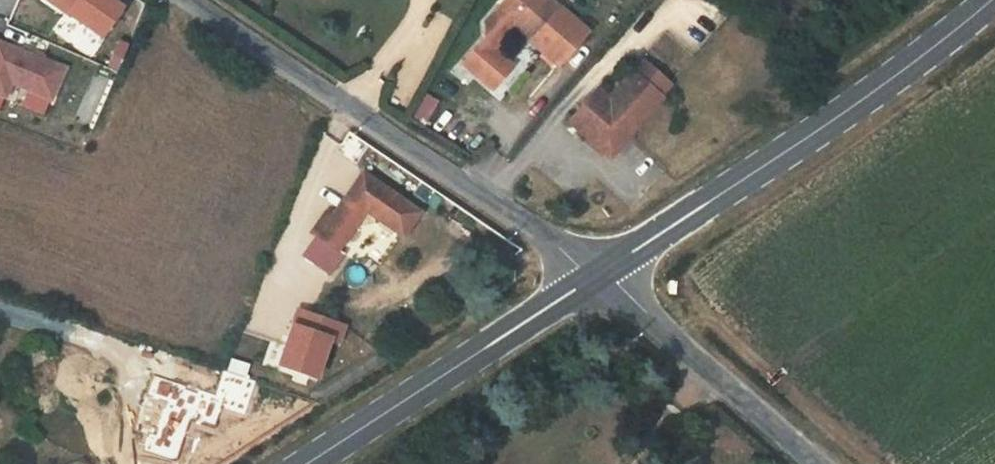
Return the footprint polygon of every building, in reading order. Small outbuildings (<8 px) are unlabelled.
[(121,7),(111,0),(49,0),(100,36),(121,7)] [(547,0),(525,0),(509,20),(498,11),(485,26),(486,40),(463,67),(493,92),(512,69),(493,53),(515,26),(533,42),(531,45),(558,68),(587,34),(547,0)] [(498,11),(509,19),(525,0),(507,0),(498,11)] [(0,43),(0,94),(5,96),(11,82),(28,89),(51,98),(63,69),(0,43)] [(634,75),(632,73),(607,102),(612,107),(605,115),(597,114),(586,104),(568,124),(608,160),(662,99),(660,97),(669,85),(644,64),(634,75)] [(51,98),(28,89),(21,105),(45,114),(51,98)] [(612,107),(607,102),(607,103),(595,92),(586,104),(597,114),(605,115),(612,107)] [(357,156),(364,145),(356,140),(349,150),(357,156)] [(318,237),(305,256),(332,274),(345,255),(338,250),(365,211),(402,237),(420,211),(363,172),(339,207),(334,214),(333,216),(326,212),(313,233),(318,237)] [(334,214),(339,207),(334,204),(330,212),(334,214)] [(277,244),(273,255),(281,259),(282,255),(291,259),(294,251),(277,244)] [(678,281),(668,280),(667,294),(677,295),(678,281)] [(45,355),(43,345),(23,349),(25,360),(45,355)]
